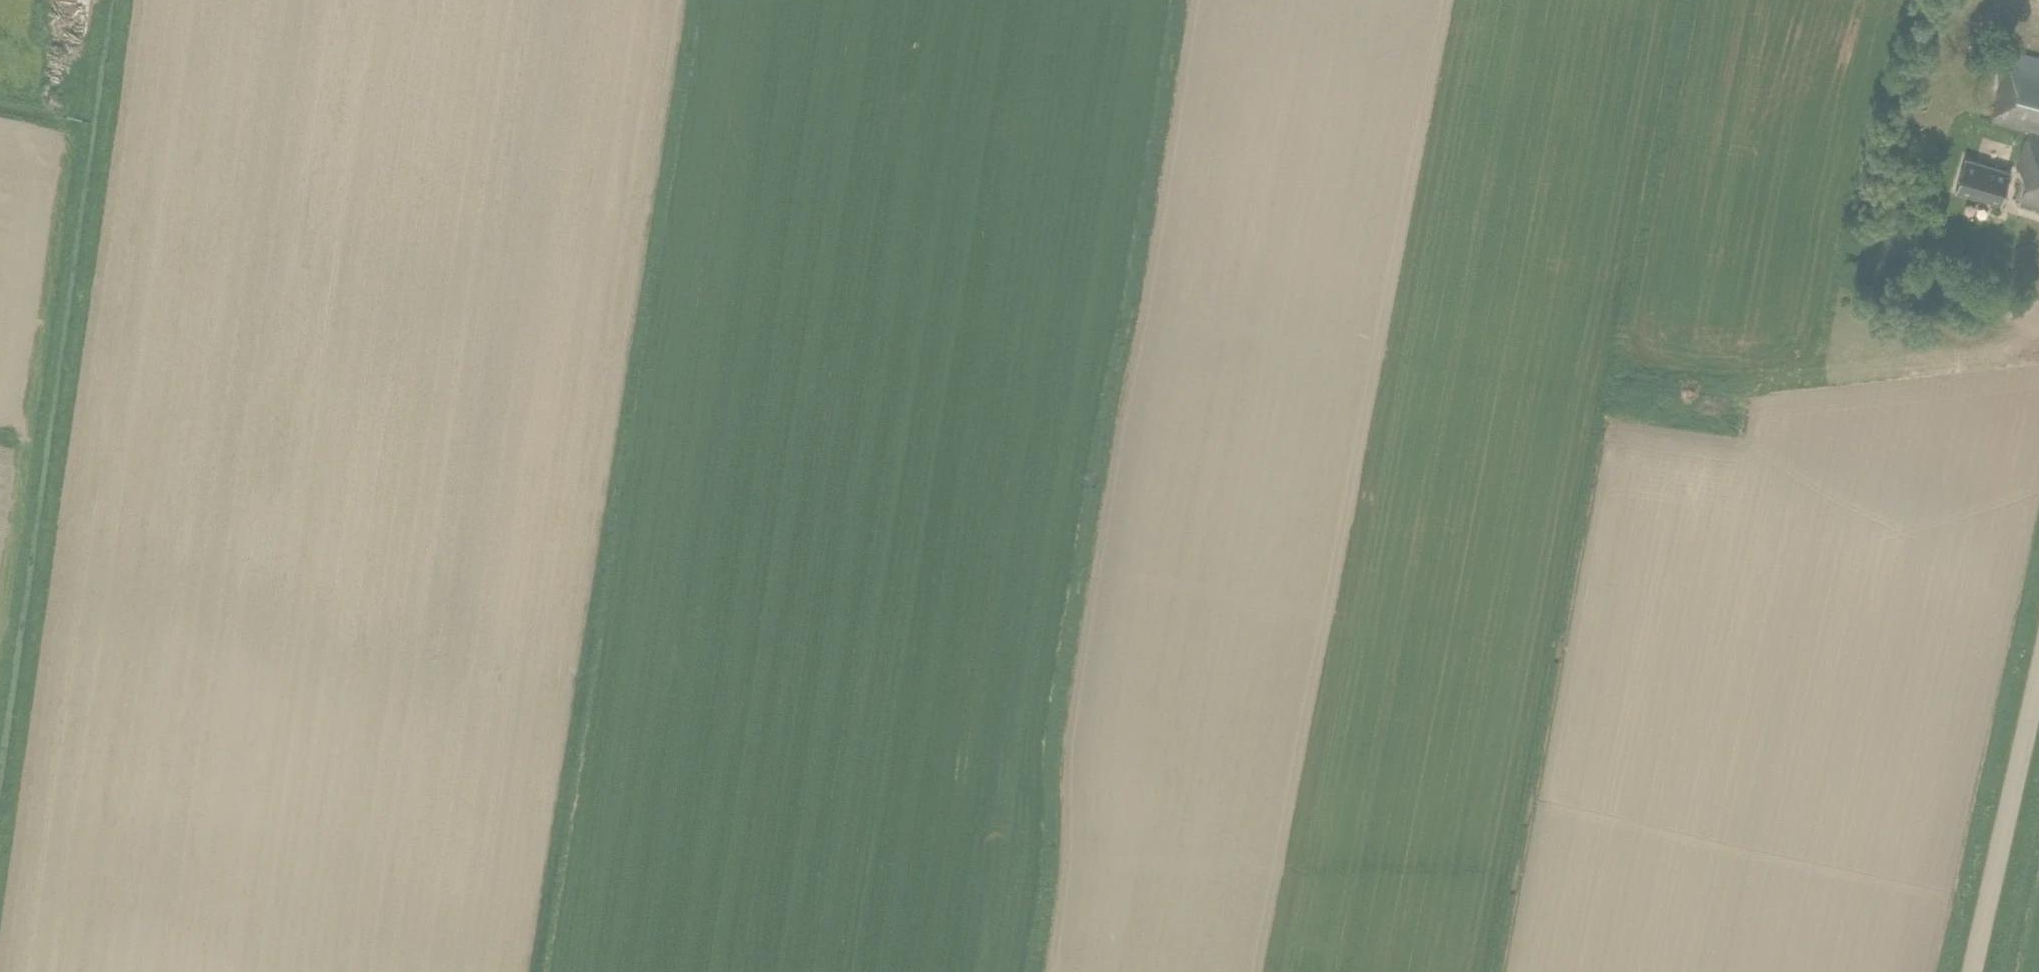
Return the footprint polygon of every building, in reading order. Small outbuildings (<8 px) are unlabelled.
[(2009,49),(1992,119),(2038,132),(2038,57),(2009,49)] [(2028,132),(2017,167),(2022,172),(2016,195),(2020,196),(2018,203),(2038,209),(2038,135),(2028,132)] [(1955,190),(2001,204),(2011,170),(1966,156),(1955,190)]
